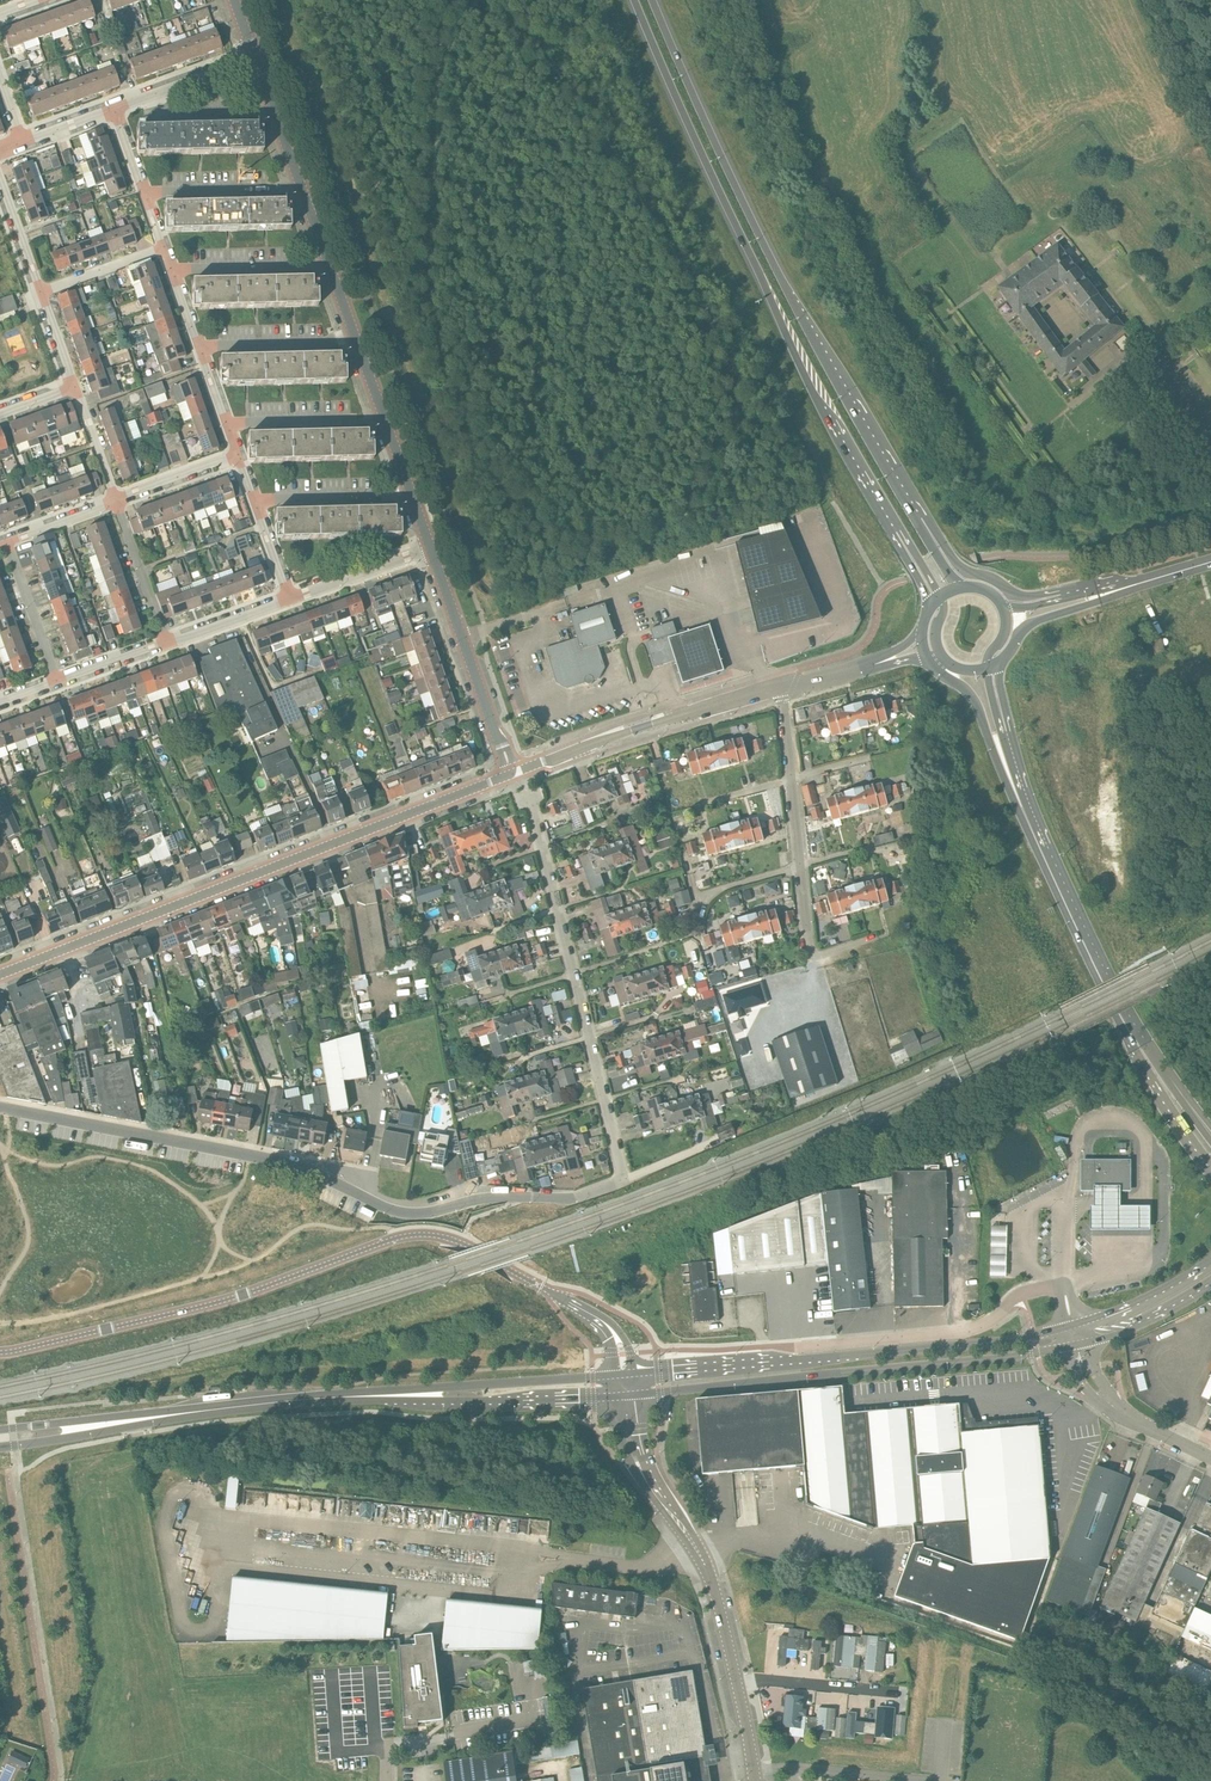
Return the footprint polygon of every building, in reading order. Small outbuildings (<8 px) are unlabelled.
[(73,5),(80,23),(95,18),(88,0),(73,5)] [(126,7),(124,0),(107,0),(112,12),(126,7)] [(186,11),(184,4),(177,7),(179,14),(186,11)] [(80,23),(73,5),(59,10),(66,28),(80,23)] [(195,21),(210,16),(207,8),(193,13),(195,21)] [(66,28),(59,10),(45,15),(52,34),(66,28)] [(52,34),(45,15),(31,20),(37,39),(52,34)] [(37,39),(31,20),(17,26),(23,44),(37,39)] [(113,35),(120,32),(116,22),(109,24),(113,35)] [(23,44),(17,26),(2,31),(8,49),(23,44)] [(200,36),(207,54),(222,49),(215,31),(200,36)] [(90,45),(99,42),(96,33),(87,36),(90,45)] [(170,40),(172,47),(179,65),(193,59),(186,41),(184,35),(170,40)] [(186,41),(193,59),(207,54),(200,36),(186,41)] [(121,38),(113,40),(118,55),(126,52),(121,38)] [(158,52),(164,70),(179,65),(172,47),(158,52)] [(144,57),(150,75),(164,70),(158,52),(144,57)] [(150,75),(144,57),(129,62),(135,80),(150,75)] [(20,72),(33,67),(30,61),(17,66),(20,72)] [(98,73),(105,92),(120,86),(113,68),(98,73)] [(84,78),(91,97),(105,92),(98,73),(84,78)] [(70,83),(77,102),(91,97),(84,78),(70,83)] [(56,89),(62,107),(77,102),(70,83),(56,89)] [(42,94),(48,112),(62,107),(56,89),(42,94)] [(48,112),(42,94),(27,99),(34,118),(48,112)] [(219,126),(220,153),(263,152),(263,138),(260,138),(260,137),(257,137),(257,125),(241,126),(241,121),(240,120),(235,120),(235,126),(219,126)] [(181,154),(220,153),(219,126),(203,127),(203,122),(202,121),(197,121),(197,127),(181,127),(181,154)] [(181,154),(181,127),(165,128),(165,123),(163,122),(159,122),(159,128),(137,128),(137,143),(141,143),(141,144),(143,144),(144,155),(181,154)] [(90,143),(95,157),(112,151),(107,137),(105,138),(102,129),(87,134),(90,143)] [(66,167),(74,164),(69,151),(62,153),(66,167)] [(112,151),(95,157),(96,159),(87,163),(90,173),(91,173),(116,164),(112,151)] [(116,164),(91,173),(96,186),(104,183),(121,177),(116,164)] [(17,184),(34,178),(29,165),(12,171),(17,184)] [(121,177),(104,183),(109,196),(126,190),(121,177)] [(22,198),(39,192),(34,178),(17,184),(22,198)] [(74,179),(69,180),(73,190),(77,188),(74,179)] [(26,212),(43,205),(39,192),(22,198),(26,212)] [(89,192),(80,196),(83,204),(93,201),(89,192)] [(246,203),(247,230),(290,229),(290,215),(287,215),(287,214),(285,214),(284,202),(268,202),(268,198),(267,197),(263,197),(263,203),(246,203)] [(208,204),(208,231),(247,230),(246,203),(230,203),(230,198),(229,198),(224,198),(224,203),(208,204)] [(208,231),(208,204),(192,204),(192,199),(191,199),(186,199),(186,204),(165,205),(165,220),(169,220),(169,221),(171,221),(171,232),(208,231)] [(67,205),(70,213),(76,211),(74,203),(67,205)] [(48,218),(43,205),(26,212),(31,224),(48,218)] [(44,235),(56,231),(54,225),(41,229),(44,235)] [(130,227),(116,232),(122,249),(136,244),(130,227)] [(92,240),(105,236),(103,229),(90,233),(92,240)] [(122,249),(116,232),(103,237),(109,254),(122,249)] [(109,254),(103,237),(90,242),(96,258),(109,254)] [(96,258),(90,242),(76,246),(82,263),(96,258)] [(82,263),(76,246),(64,251),(70,268),(82,263)] [(1077,365),(1089,380),(1096,374),(1084,359),(1123,328),(1058,246),(999,288),(1063,376),(1077,365)] [(70,268),(64,251),(51,256),(57,272),(70,268)] [(132,287),(141,284),(158,278),(153,264),(127,273),(132,287)] [(274,280),(275,307),(318,306),(318,291),(315,292),(315,290),(312,291),(312,279),(296,279),(296,274),(295,274),(290,274),(290,280),(274,280)] [(275,307),(274,280),(258,280),(258,276),(257,275),(252,275),(252,280),(235,281),(236,308),(275,307)] [(236,308),(235,281),(220,281),(220,276),(219,276),(214,276),(214,281),(192,282),(193,297),(196,296),(196,298),(199,297),(199,309),(236,308)] [(112,294),(119,292),(114,278),(107,280),(112,294)] [(158,278),(141,284),(145,297),(162,291),(158,278)] [(102,298),(108,295),(103,282),(97,284),(102,298)] [(62,312),(79,306),(87,303),(82,289),(57,298),(62,312)] [(162,291),(145,297),(138,299),(141,306),(148,304),(150,310),(167,304),(162,291)] [(17,310),(12,296),(0,300),(0,316),(17,310)] [(167,304),(150,310),(155,323),(171,317),(167,304)] [(67,325),(84,319),(79,306),(62,312),(67,325)] [(116,317),(113,310),(106,312),(109,319),(116,317)] [(171,317),(155,323),(145,327),(149,340),(176,330),(171,317)] [(72,338),(89,332),(84,319),(67,325),(72,338)] [(176,330),(149,340),(154,353),(181,344),(176,330)] [(76,352),(94,346),(89,332),(72,338),(76,352)] [(130,333),(124,335),(127,343),(133,341),(130,333)] [(1196,348),(1210,369),(1210,338),(1196,348)] [(181,344),(154,353),(163,380),(180,374),(176,361),(186,357),(181,344)] [(81,364),(98,358),(94,346),(76,352),(81,364)] [(301,357),(302,384),(346,383),(345,368),(342,368),(342,366),(340,367),(340,356),(324,356),(324,351),(322,351),(317,351),(318,356),(301,357)] [(302,384),(301,357),(285,357),(285,352),(284,352),(279,352),(280,357),(263,358),(263,385),(302,384)] [(263,385),(263,358),(248,358),(247,353),(241,353),(241,358),(220,359),(220,373),(224,373),(224,375),(226,374),(227,386),(263,385)] [(86,378),(103,372),(98,358),(81,364),(86,378)] [(98,392),(101,401),(120,394),(111,368),(103,372),(86,378),(92,394),(98,392)] [(177,406),(186,402),(200,397),(194,380),(170,388),(177,406)] [(149,400),(166,393),(161,382),(145,388),(149,400)] [(145,417),(146,417),(152,414),(143,389),(127,395),(132,408),(141,404),(145,417)] [(200,397),(186,402),(192,419),(206,414),(200,397)] [(61,406),(51,410),(58,431),(61,438),(81,431),(71,403),(61,407),(61,406)] [(105,432),(120,426),(113,409),(99,414),(105,432)] [(51,410),(41,414),(48,434),(51,444),(61,440),(61,438),(58,431),(51,410)] [(150,427),(163,422),(159,412),(152,414),(146,417),(150,427)] [(48,434),(41,414),(29,418),(37,438),(48,434)] [(206,414),(192,419),(198,436),(212,431),(206,414)] [(19,422),(27,442),(30,449),(40,445),(37,438),(29,418),(19,422)] [(27,442),(19,422),(10,425),(17,446),(27,442)] [(128,424),(120,426),(105,432),(111,449),(126,444),(134,441),(128,424)] [(330,433),(330,461),(373,460),(373,445),(370,445),(370,444),(367,444),(367,432),(351,433),(351,428),(350,427),(345,427),(345,433),(330,433)] [(292,462),(330,461),(330,433),(313,434),(313,429),(312,428),(307,428),(307,434),(291,435),(292,462)] [(292,462),(291,435),(275,435),(275,430),(274,429),(269,429),(269,435),(248,436),(248,450),(251,450),(251,451),(254,451),(254,463),(292,462)] [(167,448),(181,443),(177,431),(163,436),(167,448)] [(212,431),(198,436),(204,454),(218,449),(212,431)] [(152,444),(160,442),(157,434),(149,437),(152,444)] [(188,460),(181,443),(167,448),(169,454),(176,452),(180,463),(188,460)] [(126,444),(111,449),(117,465),(132,460),(126,444)] [(159,470),(169,467),(162,449),(153,453),(159,470)] [(180,463),(176,452),(169,454),(173,465),(180,463)] [(23,470),(31,467),(26,454),(18,457),(23,470)] [(132,460),(117,465),(124,483),(138,478),(132,460)] [(41,476),(55,471),(52,463),(47,465),(38,468),(41,476)] [(25,487),(32,485),(28,472),(21,475),(25,487)] [(73,482),(79,499),(93,494),(91,490),(101,486),(96,473),(87,477),(73,482)] [(60,487),(66,504),(79,499),(73,482),(70,474),(57,478),(60,487)] [(227,478),(216,482),(224,503),(235,499),(227,478)] [(226,510),(224,503),(216,482),(207,486),(214,506),(217,514),(226,510)] [(20,484),(12,486),(15,493),(22,490),(20,484)] [(214,506),(207,486),(197,489),(204,510),(214,506)] [(47,492),(53,509),(66,504),(60,487),(47,492)] [(204,510),(197,489),(187,493),(194,513),(204,510)] [(53,509),(47,492),(34,497),(40,513),(53,509)] [(194,513),(187,493),(177,497),(184,517),(194,513)] [(184,517),(177,497),(166,500),(174,521),(184,517)] [(174,521),(166,500),(156,504),(164,525),(174,521)] [(8,505),(14,523),(28,518),(22,501),(8,505)] [(164,525),(156,504),(146,508),(153,528),(164,525)] [(357,511),(357,538),(401,537),(400,522),(398,522),(398,521),(395,521),(395,509),(379,510),(379,505),(377,504),(372,505),(373,510),(357,511)] [(1,528),(14,523),(8,505),(0,508),(0,525),(1,528)] [(357,538),(357,511),(340,511),(340,506),(339,505),(334,505),(334,511),(318,512),(319,539),(357,538)] [(319,539),(318,512),(302,512),(302,507),(301,506),(296,506),(296,512),(275,513),(275,527),(279,527),(279,528),(282,528),(282,540),(319,539)] [(153,528),(146,508),(136,512),(138,518),(130,521),(135,536),(143,533),(143,532),(153,528)] [(247,527),(245,520),(233,524),(236,531),(247,527)] [(86,529),(91,543),(108,537),(103,523),(86,529)] [(755,621),(759,636),(822,620),(783,525),(734,537),(751,608),(758,606),(762,619),(755,621)] [(175,545),(182,543),(178,531),(171,533),(175,545)] [(74,549),(81,546),(76,533),(69,536),(74,549)] [(55,541),(53,534),(34,540),(37,547),(32,549),(36,563),(53,556),(49,544),(55,541)] [(209,545),(216,542),(213,534),(206,536),(207,538),(206,539),(209,545)] [(240,552),(250,548),(246,536),(236,540),(240,552)] [(108,537),(91,543),(96,556),(113,550),(108,537)] [(186,553),(196,550),(193,541),(182,545),(186,553)] [(222,563),(228,561),(224,549),(217,546),(216,547),(222,563)] [(113,550),(96,556),(100,569),(117,563),(113,550)] [(58,570),(53,556),(36,563),(41,576),(58,570)] [(175,578),(185,574),(179,560),(170,564),(175,578)] [(117,563),(100,569),(105,582),(122,576),(117,563)] [(261,567),(248,572),(254,589),(267,584),(261,567)] [(58,570),(41,576),(46,589),(63,583),(58,570)] [(254,589),(248,572),(235,577),(241,593),(254,589)] [(227,598),(221,581),(219,574),(206,579),(215,603),(227,598)] [(122,576),(105,582),(110,596),(127,589),(122,576)] [(241,593),(235,577),(221,581),(227,598),(241,593)] [(396,582),(405,608),(418,604),(409,578),(396,582)] [(83,581),(86,588),(92,586),(89,579),(83,581)] [(215,603),(206,579),(192,583),(193,585),(201,608),(215,603)] [(382,587),(401,640),(415,636),(405,608),(396,582),(382,587)] [(63,583),(46,589),(51,602),(68,596),(63,583)] [(179,590),(188,613),(201,608),(193,585),(179,590)] [(188,613),(179,590),(178,587),(156,595),(165,619),(174,616),(174,617),(188,613)] [(383,633),(387,645),(401,640),(382,587),(368,592),(383,633)] [(127,589),(110,596),(114,608),(131,602),(127,589)] [(68,596),(51,602),(56,615),(72,609),(68,596)] [(358,596),(344,601),(350,618),(364,613),(358,596)] [(350,618),(344,601),(330,606),(336,623),(350,618)] [(131,602),(114,608),(119,622),(136,616),(131,602)] [(0,605),(0,621),(12,617),(7,603),(0,605)] [(592,684),(594,680),(600,679),(605,668),(599,648),(608,645),(607,643),(617,640),(605,604),(570,615),(577,638),(546,648),(557,683),(568,689),(586,683),(589,685),(592,684)] [(336,623),(330,606),(318,610),(324,627),(336,623)] [(60,628),(77,622),(72,609),(56,615),(60,628)] [(324,627),(318,610),(305,615),(311,632),(324,627)] [(311,632),(305,615),(292,620),(298,637),(301,636),(303,642),(313,639),(311,632)] [(97,624),(94,616),(86,619),(88,622),(93,625),(97,624)] [(136,616),(119,622),(124,635),(141,629),(136,616)] [(0,621),(0,635),(0,636),(17,630),(12,617),(0,621)] [(298,637),(292,620),(279,624),(285,641),(298,637)] [(646,642),(654,667),(662,665),(662,663),(675,659),(668,636),(669,635),(677,633),(673,621),(650,629),(653,639),(646,642)] [(65,641),(82,635),(77,622),(60,628),(65,641)] [(285,641),(279,624),(266,629),(272,646),(285,641)] [(683,685),(690,682),(691,682),(717,674),(718,674),(719,673),(725,671),(710,625),(703,627),(676,636),(675,636),(670,638),(669,635),(668,636),(675,659),(662,663),(662,665),(675,660),(683,685)] [(107,642),(114,639),(110,627),(103,629),(107,642)] [(272,646),(266,629),(252,634),(258,651),(272,646)] [(17,630),(0,636),(5,649),(22,643),(17,630)] [(415,636),(401,640),(406,654),(414,651),(432,645),(427,631),(415,636)] [(387,645),(383,633),(362,641),(367,653),(387,645)] [(72,654),(75,662),(94,656),(91,648),(95,646),(91,635),(83,638),(82,635),(65,641),(70,655),(72,654)] [(235,708),(261,696),(236,640),(208,650),(211,655),(199,660),(218,713),(234,707),(235,708)] [(1155,654),(1164,652),(1160,640),(1152,643),(1155,654)] [(5,649),(0,651),(0,656),(3,664),(9,662),(26,656),(22,643),(5,649)] [(432,645),(414,651),(419,665),(437,659),(432,645)] [(101,654),(99,648),(92,650),(94,656),(94,657),(101,654)] [(355,653),(357,658),(364,655),(361,648),(357,649),(355,653)] [(321,661),(319,657),(312,654),(308,666),(316,669),(323,666),(321,661)] [(26,656),(9,662),(14,675),(31,669),(26,656)] [(323,666),(325,672),(338,667),(334,656),(321,661),(323,666)] [(190,657),(179,661),(186,681),(197,677),(190,657)] [(437,659),(419,665),(410,669),(415,682),(442,673),(437,659)] [(186,681),(179,661),(168,665),(176,685),(186,681)] [(179,693),(176,685),(168,665),(159,668),(166,689),(168,688),(171,696),(179,693)] [(275,682),(280,677),(273,666),(268,669),(275,682)] [(149,672),(156,692),(166,689),(159,668),(149,672)] [(156,692),(149,672),(139,676),(146,696),(156,692)] [(442,673),(415,682),(419,696),(429,693),(447,687),(442,673)] [(146,696),(139,676),(128,679),(136,699),(146,696)] [(288,687),(298,709),(323,699),(314,677),(288,687)] [(382,680),(385,689),(393,686),(390,677),(382,680)] [(138,707),(136,699),(128,679),(119,683),(126,703),(129,710),(138,707)] [(348,684),(351,690),(357,688),(354,681),(348,684)] [(126,703),(119,683),(110,686),(117,706),(126,703)] [(117,706),(110,686),(99,690),(109,718),(120,714),(117,706)] [(298,709),(288,687),(270,693),(285,727),(291,724),(297,736),(298,735),(300,740),(310,735),(303,720),(298,709)] [(447,687),(429,693),(433,706),(451,700),(447,687)] [(109,718),(99,690),(89,694),(99,721),(109,718)] [(399,690),(387,694),(391,704),(402,700),(399,690)] [(99,721),(89,694),(79,697),(86,718),(89,725),(99,721)] [(261,696),(235,708),(245,731),(249,741),(250,743),(277,731),(261,696)] [(86,718),(79,697),(68,701),(75,722),(86,718)] [(893,709),(902,706),(900,699),(891,702),(893,709)] [(451,700),(433,706),(426,709),(427,711),(430,710),(434,721),(438,720),(438,721),(456,714),(451,700)] [(872,702),(854,707),(857,718),(885,711),(882,700),(872,702)] [(921,704),(907,708),(908,713),(919,720),(919,719),(921,704)] [(59,705),(49,708),(56,729),(66,725),(59,705)] [(857,718),(854,707),(835,712),(835,713),(826,716),(829,726),(857,718)] [(56,729),(49,708),(38,712),(45,733),(56,729)] [(801,720),(806,718),(807,716),(804,708),(798,710),(801,720)] [(885,711),(857,718),(860,730),(879,725),(879,723),(887,721),(885,711)] [(45,733),(38,712),(28,716),(36,736),(45,733)] [(190,719),(189,719),(188,714),(187,712),(179,715),(181,722),(190,719)] [(36,736),(28,716),(17,720),(25,740),(36,736)] [(402,717),(397,719),(400,728),(405,726),(402,717)] [(860,730),(857,718),(829,726),(832,737),(841,734),(841,735),(860,730)] [(444,730),(455,726),(453,719),(442,723),(444,730)] [(25,740),(17,720),(7,723),(15,744),(25,740)] [(812,731),(821,728),(819,722),(810,725),(812,731)] [(7,723),(0,726),(0,736),(4,747),(15,744),(7,723)] [(387,733),(395,730),(392,724),(385,727),(387,733)] [(159,733),(156,725),(151,727),(154,735),(159,733)] [(822,733),(821,728),(812,731),(813,736),(822,733)] [(136,730),(126,734),(129,742),(139,738),(136,730)] [(415,734),(418,742),(428,738),(425,730),(415,734)] [(126,734),(119,737),(121,744),(128,741),(126,734)] [(119,745),(115,735),(104,739),(108,749),(119,745)] [(401,739),(403,744),(411,741),(409,736),(401,739)] [(717,758),(745,750),(742,739),(734,742),(733,741),(714,746),(717,758)] [(690,766),(717,758),(714,746),(695,752),(687,755),(690,766)] [(279,766),(290,761),(285,750),(259,762),(264,772),(279,766)] [(461,774),(454,756),(452,750),(439,755),(442,762),(448,779),(461,774)] [(745,750),(717,758),(721,769),(740,764),(739,763),(748,760),(745,750)] [(454,756),(461,774),(475,769),(468,751),(454,756)] [(66,755),(69,763),(77,760),(75,752),(66,755)] [(370,810),(351,758),(339,763),(348,785),(353,783),(354,787),(352,788),(345,790),(355,816),(358,815),(359,815),(362,814),(363,813),(370,810)] [(659,774),(673,770),(681,767),(679,760),(672,763),(671,760),(664,763),(662,758),(655,761),(659,774)] [(721,769),(717,758),(690,766),(693,776),(701,774),(702,775),(721,769)] [(292,760),(290,761),(279,766),(282,775),(285,782),(299,776),(292,760)] [(442,762),(428,767),(435,784),(448,779),(442,762)] [(421,790),(414,772),(411,765),(395,772),(398,779),(404,796),(421,790)] [(282,775),(279,766),(264,772),(268,781),(282,775)] [(435,784),(428,767),(414,772),(421,790),(435,784)] [(681,767),(673,770),(675,775),(683,773),(681,767)] [(640,779),(643,778),(643,777),(649,775),(647,769),(637,772),(640,779)] [(632,782),(640,779),(637,772),(630,775),(632,782)] [(74,775),(60,780),(63,787),(77,782),(74,775)] [(595,795),(622,785),(619,775),(610,778),(610,777),(591,784),(595,795)] [(640,779),(632,782),(634,786),(645,782),(643,778),(640,779)] [(404,796),(398,779),(382,785),(389,802),(404,796)] [(322,781),(313,785),(329,826),(341,822),(342,821),(344,820),(331,786),(325,789),(322,781)] [(595,795),(591,784),(572,791),(572,792),(564,795),(568,805),(595,795)] [(854,791),(857,803),(885,796),(882,784),(873,787),(873,786),(854,791)] [(629,802),(622,785),(595,795),(599,806),(617,799),(620,806),(629,802)] [(806,805),(818,802),(814,785),(802,788),(806,805)] [(186,797),(182,788),(175,791),(178,800),(186,797)] [(857,803),(854,791),(835,796),(835,797),(826,800),(829,810),(857,803)] [(92,799),(97,809),(106,805),(101,795),(92,799)] [(599,806),(595,795),(568,805),(571,815),(580,812),(580,813),(599,806)] [(885,796),(857,803),(860,814),(879,809),(879,808),(888,806),(885,796)] [(8,838),(21,832),(5,797),(0,799),(0,821),(8,838)] [(309,797),(294,803),(307,835),(321,829),(309,797)] [(54,801),(56,811),(67,809),(65,799),(54,801)] [(636,815),(649,810),(646,802),(633,807),(636,815)] [(307,835),(294,803),(289,805),(288,804),(280,807),(283,815),(293,840),(307,835)] [(551,811),(558,808),(556,803),(549,806),(551,811)] [(857,803),(829,810),(832,821),(841,818),(841,819),(860,814),(857,803)] [(894,812),(902,810),(902,803),(893,806),(894,812)] [(558,808),(551,811),(553,817),(560,814),(558,808)] [(684,819),(689,817),(687,809),(681,811),(684,819)] [(168,846),(165,837),(163,838),(152,810),(143,814),(152,836),(151,836),(156,851),(168,846)] [(466,820),(464,813),(457,816),(459,822),(466,820)] [(293,840),(283,815),(269,820),(272,828),(279,846),(293,840)] [(475,840),(502,830),(498,819),(490,822),(471,829),(475,840)] [(733,838),(761,830),(758,819),(749,822),(749,821),(730,826),(733,838)] [(211,843),(215,852),(221,869),(228,866),(229,867),(232,865),(233,864),(235,863),(227,842),(220,845),(218,840),(216,840),(215,838),(216,837),(209,823),(202,826),(210,844),(211,843)] [(518,823),(511,826),(515,837),(522,835),(518,823)] [(263,853),(268,850),(275,847),(267,825),(260,827),(261,830),(253,834),(260,853),(263,852),(263,853)] [(624,842),(608,847),(612,858),(641,847),(634,825),(619,830),(624,842)] [(49,852),(58,849),(49,826),(40,830),(49,852)] [(475,840),(471,829),(456,834),(453,826),(440,831),(447,850),(475,840)] [(705,846),(733,838),(730,826),(711,832),(702,835),(705,846)] [(509,849),(502,830),(475,840),(478,850),(496,844),(499,853),(509,849)] [(764,840),(761,830),(733,838),(736,849),(755,844),(755,843),(764,840)] [(597,841),(605,837),(602,831),(594,835),(597,841)] [(649,845),(671,837),(669,832),(647,840),(649,845)] [(247,833),(240,836),(246,848),(252,845),(247,833)] [(165,837),(168,846),(170,851),(178,848),(173,834),(165,837)] [(878,846),(896,842),(895,834),(876,838),(878,846)] [(388,865),(390,876),(393,891),(398,890),(398,893),(415,890),(410,864),(405,835),(395,839),(394,839),(387,841),(386,841),(382,842),(381,844),(379,844),(388,865)] [(246,848),(240,836),(232,839),(238,852),(246,848)] [(671,837),(649,845),(651,850),(659,848),(659,850),(676,844),(674,836),(671,837)] [(736,849),(733,838),(705,846),(708,856),(717,854),(736,849)] [(478,850),(475,840),(447,850),(456,875),(466,871),(463,862),(461,856),(478,850)] [(371,867),(375,890),(385,888),(383,878),(390,876),(388,865),(379,844),(366,850),(374,867),(371,867)] [(411,863),(420,860),(417,845),(408,847),(411,863)] [(612,858),(608,847),(589,854),(589,855),(581,858),(584,868),(612,858)] [(641,847),(612,858),(616,869),(634,863),(638,873),(649,869),(641,847)] [(428,851),(430,856),(438,853),(436,848),(428,851)] [(366,905),(378,903),(375,890),(371,867),(374,867),(366,850),(338,861),(342,872),(350,869),(352,874),(350,875),(354,886),(358,902),(366,905)] [(221,869),(215,852),(205,856),(204,853),(198,855),(205,875),(221,869)] [(438,853),(430,856),(432,862),(440,859),(438,853)] [(140,868),(153,863),(149,854),(137,859),(140,868)] [(205,875),(198,855),(197,855),(197,856),(190,859),(189,857),(181,861),(189,881),(205,875)] [(616,869),(612,858),(584,868),(592,891),(605,887),(601,874),(616,869)] [(674,869),(681,867),(678,859),(672,862),(674,869)] [(38,869),(45,867),(42,860),(35,863),(38,869)] [(410,864),(415,890),(415,892),(421,891),(416,863),(410,864)] [(839,863),(838,866),(837,870),(844,872),(846,865),(839,863)] [(337,885),(329,864),(327,865),(325,865),(323,866),(322,867),(314,870),(320,884),(319,884),(327,904),(334,901),(331,895),(340,892),(337,885)] [(146,898),(164,891),(154,865),(136,872),(139,880),(146,898)] [(49,895),(52,904),(58,902),(55,893),(51,884),(52,883),(45,867),(39,871),(49,895)] [(575,871),(568,874),(570,879),(577,877),(575,871)] [(311,872),(291,880),(298,899),(297,900),(302,913),(318,907),(315,893),(311,872)] [(454,895),(460,911),(488,901),(485,891),(468,897),(461,877),(450,881),(454,895)] [(672,891),(681,888),(678,878),(668,881),(672,891)] [(142,899),(143,899),(135,879),(122,884),(129,904),(135,902),(137,902),(140,901),(142,899)] [(298,899),(291,880),(274,886),(287,919),(302,913),(297,900),(298,899)] [(826,893),(824,881),(815,883),(818,895),(826,893)] [(874,882),(855,888),(859,899),(886,891),(883,881),(874,883),(874,882)] [(485,891),(488,901),(515,892),(512,882),(503,885),(503,884),(485,891)] [(124,906),(129,904),(122,884),(109,890),(116,909),(118,909),(120,909),(123,907),(124,906)] [(287,919),(274,886),(263,890),(271,910),(276,923),(279,937),(292,934),(287,919)] [(444,886),(419,895),(422,905),(447,895),(444,886)] [(532,886),(524,888),(527,894),(534,891),(532,886)] [(755,898),(765,894),(763,886),(752,889),(755,898)] [(859,899),(855,888),(837,893),(837,894),(828,896),(831,907),(859,899)] [(750,889),(743,891),(746,901),(753,899),(750,889)] [(98,895),(89,899),(97,917),(111,911),(102,890),(96,892),(98,895)] [(271,910),(263,890),(250,895),(261,924),(269,921),(265,913),(271,910)] [(678,907),(692,903),(688,890),(674,894),(678,907)] [(886,891),(859,899),(862,910),(880,905),(880,904),(889,901),(886,891)] [(488,901),(492,912),(508,906),(512,917),(523,913),(515,892),(488,901)] [(97,917),(89,899),(86,893),(77,897),(78,900),(72,902),(81,923),(97,917)] [(629,921),(626,911),(609,916),(606,908),(623,903),(620,894),(592,903),(601,931),(629,921)] [(261,924),(250,895),(237,901),(245,921),(251,918),(255,927),(261,924)] [(862,910),(859,899),(831,907),(834,917),(843,914),(843,915),(862,910)] [(245,921),(237,901),(236,901),(234,901),(231,902),(230,903),(224,905),(238,941),(245,938),(240,924),(245,922),(245,921)] [(488,901),(460,911),(463,921),(472,918),(473,919),(492,912),(488,901)] [(379,910),(378,903),(366,905),(367,912),(379,910)] [(645,905),(626,911),(629,921),(657,912),(654,903),(645,906),(645,905)] [(339,916),(351,914),(350,907),(347,908),(345,904),(337,907),(339,916)] [(238,941),(224,905),(218,908),(217,908),(213,909),(212,910),(211,911),(220,934),(221,936),(227,933),(231,943),(238,941)] [(19,944),(33,938),(28,926),(36,923),(30,907),(15,913),(17,920),(18,922),(11,925),(19,944)] [(61,907),(55,910),(63,930),(76,925),(69,907),(62,909),(61,907)] [(63,930),(55,910),(48,912),(49,914),(43,917),(50,936),(63,930)] [(379,910),(367,912),(368,918),(380,917),(379,910)] [(220,934),(211,911),(198,916),(209,945),(217,942),(215,936),(220,934)] [(331,924),(329,911),(319,913),(321,926),(331,924)] [(751,929),(778,921),(775,911),(767,913),(767,912),(747,918),(751,929)] [(657,912),(629,921),(632,933),(652,927),(652,926),(660,923),(657,912)] [(340,923),(352,921),(351,914),(339,916),(340,923)] [(1,956),(4,955),(6,953),(13,950),(0,916),(0,956),(1,956)] [(209,945),(198,916),(185,921),(193,941),(200,957),(211,952),(209,945)] [(380,917),(368,918),(370,925),(381,923),(380,917)] [(542,926),(544,926),(549,924),(548,918),(543,920),(540,920),(542,926)] [(723,937),(751,929),(747,918),(728,923),(729,924),(720,927),(723,937)] [(432,920),(429,922),(421,924),(423,936),(436,932),(432,920)] [(193,941),(185,921),(172,926),(184,959),(192,956),(187,943),(193,941)] [(341,930),(354,927),(352,921),(340,923),(341,930)] [(632,933),(629,921),(601,931),(609,956),(620,953),(615,938),(632,933)] [(781,931),(778,921),(751,929),(754,940),(773,935),(773,933),(781,931)] [(381,923),(370,925),(371,932),(382,930),(381,923)] [(184,959),(172,926),(158,931),(166,951),(172,949),(177,962),(178,962),(183,974),(189,972),(184,959)] [(342,936),(355,934),(354,927),(341,930),(342,936)] [(590,927),(589,928),(582,930),(584,936),(592,934),(590,927)] [(754,940),(751,929),(723,937),(726,947),(734,945),(735,946),(754,940)] [(382,930),(371,932),(372,939),(383,937),(382,930)] [(527,937),(524,930),(517,933),(519,940),(527,937)] [(344,943),(356,941),(355,934),(342,936),(344,943)] [(146,936),(132,941),(146,978),(147,985),(148,990),(155,988),(152,973),(147,959),(154,956),(146,936)] [(383,937),(372,939),(373,945),(385,944),(383,937)] [(715,939),(707,942),(708,947),(716,945),(715,939)] [(146,978),(132,941),(124,945),(126,948),(124,949),(127,956),(130,955),(133,965),(132,966),(141,988),(147,985),(146,978)] [(345,950),(357,948),(356,941),(344,943),(345,950)] [(424,950),(423,941),(416,942),(418,952),(424,950)] [(385,944),(373,945),(374,952),(386,950),(385,944)] [(501,964),(529,955),(526,944),(517,947),(498,953),(501,964)] [(126,948),(124,945),(112,950),(115,955),(121,975),(125,988),(127,1005),(129,1004),(137,1003),(134,986),(127,968),(132,966),(133,965),(130,955),(127,956),(124,949),(126,948)] [(403,955),(402,950),(402,947),(386,950),(387,957),(387,958),(403,956),(403,955)] [(346,957),(359,954),(357,948),(345,950),(346,957)] [(430,967),(453,958),(450,949),(426,958),(430,967)] [(121,975),(115,955),(112,950),(85,960),(99,995),(101,995),(103,999),(111,996),(110,991),(118,988),(115,978),(121,975)] [(386,950),(374,952),(375,959),(387,957),(386,950)] [(501,964),(498,953),(478,959),(477,955),(468,958),(473,973),(501,964)] [(347,964),(360,961),(359,954),(346,957),(347,964)] [(534,970),(529,955),(501,964),(502,967),(504,974),(521,969),(522,974),(534,970)] [(387,957),(375,959),(376,966),(388,964),(387,957)] [(348,970),(361,968),(360,961),(347,964),(348,970)] [(292,970),(285,972),(288,984),(300,979),(298,964),(291,966),(292,970)] [(388,964),(376,966),(377,972),(389,970),(388,964)] [(486,980),(504,974),(502,967),(501,964),(473,973),(478,989),(488,986),(486,980)] [(647,985),(675,977),(672,967),(663,969),(644,974),(647,985)] [(752,976),(750,967),(742,970),(745,978),(752,976)] [(362,975),(361,968),(348,970),(349,977),(362,975)] [(50,974),(61,1003),(68,1001),(64,991),(70,990),(62,969),(50,974)] [(441,976),(442,982),(464,975),(463,970),(441,976)] [(722,971),(709,975),(712,985),(725,981),(722,971)] [(288,984),(285,972),(275,973),(276,979),(275,980),(277,988),(288,984)] [(38,979),(50,1009),(54,1007),(58,1016),(61,1015),(63,1018),(66,1018),(61,1003),(50,974),(38,979)] [(647,985),(644,974),(624,980),(623,976),(613,978),(618,994),(647,985)] [(464,975),(442,982),(432,985),(434,990),(466,981),(464,975)] [(266,992),(264,983),(263,981),(255,983),(253,976),(250,977),(256,996),(266,992)] [(675,977),(647,985),(650,996),(669,990),(669,989),(677,987),(675,977)] [(26,1032),(20,1034),(24,1047),(38,1042),(44,1058),(45,1058),(57,1053),(66,1050),(50,1009),(38,979),(9,989),(26,1032)] [(277,988),(275,980),(264,983),(266,992),(277,988)] [(699,995),(709,992),(706,981),(696,983),(699,995)] [(728,1014),(745,1010),(766,1003),(761,984),(723,995),(728,1014)] [(650,996),(647,985),(618,994),(621,1004),(650,996)] [(241,1000),(255,996),(252,986),(238,990),(241,1000)] [(295,995),(293,990),(284,994),(286,999),(295,995)] [(568,991),(554,993),(556,1002),(569,1000),(568,991)] [(704,1000),(715,996),(714,992),(714,991),(702,995),(704,1000)] [(265,1007),(281,1002),(279,993),(262,999),(265,1007)] [(221,1009),(228,1006),(224,995),(217,998),(221,1009)] [(234,995),(225,998),(228,1006),(229,1008),(238,1004),(234,995)] [(469,1007),(479,1004),(477,995),(457,1001),(459,1010),(469,1007)] [(719,1006),(715,996),(704,1000),(694,1004),(697,1013),(719,1006)] [(516,1026),(545,1017),(539,998),(531,1001),(533,1006),(512,1012),(516,1026)] [(242,1017),(253,1012),(262,1009),(259,1000),(246,1004),(238,1008),(242,1017)] [(129,1004),(127,1005),(117,1006),(110,1007),(112,1020),(117,1042),(135,1038),(129,1004)] [(479,1004),(469,1007),(471,1014),(481,1011),(479,1004)] [(112,1020),(110,1007),(82,1014),(103,1115),(122,1119),(109,1055),(105,1056),(99,1023),(112,1020)] [(516,1026),(512,1012),(492,1019),(492,1021),(484,1024),(485,1026),(469,1031),(472,1040),(479,1037),(487,1035),(488,1035),(516,1026)] [(561,1012),(554,1014),(558,1026),(565,1024),(561,1012)] [(626,1023),(640,1019),(638,1012),(624,1016),(626,1023)] [(210,1029),(220,1024),(217,1017),(207,1022),(210,1029)] [(541,1038),(550,1035),(545,1017),(516,1026),(520,1037),(539,1031),(541,1038)] [(333,1030),(331,1019),(319,1021),(321,1032),(333,1030)] [(296,1021),(287,1023),(290,1037),(299,1034),(296,1021)] [(700,1038),(708,1036),(727,1030),(725,1022),(706,1028),(706,1026),(688,1031),(679,1034),(679,1033),(659,1039),(663,1050),(693,1041),(700,1038)] [(348,1024),(349,1032),(357,1030),(355,1023),(348,1024)] [(228,1037),(238,1033),(235,1024),(225,1027),(228,1037)] [(0,1049),(0,1078),(8,1097),(46,1105),(24,1047),(20,1034),(16,1026),(5,1030),(6,1032),(0,1034),(0,1038),(3,1045),(5,1044),(6,1047),(0,1049)] [(199,1037),(207,1034),(203,1026),(196,1029),(199,1037)] [(507,1054),(503,1042),(520,1037),(516,1026),(488,1035),(496,1058),(507,1054)] [(838,1084),(819,1026),(772,1042),(791,1100),(838,1084)] [(737,1061),(727,1030),(708,1036),(700,1038),(702,1044),(710,1042),(709,1040),(718,1037),(719,1042),(723,1041),(730,1064),(737,1061)] [(943,1042),(937,1030),(919,1039),(914,1030),(900,1037),(903,1043),(889,1050),(897,1069),(926,1054),(925,1051),(943,1042)] [(321,1046),(325,1071),(330,1102),(335,1128),(344,1126),(342,1115),(338,1116),(337,1112),(349,1109),(344,1082),(367,1078),(360,1035),(321,1046)] [(479,1037),(472,1040),(474,1046),(481,1043),(479,1037)] [(634,1058),(663,1050),(659,1039),(640,1044),(640,1045),(631,1048),(634,1058)] [(663,1050),(666,1061),(684,1055),(686,1062),(699,1058),(697,1051),(696,1052),(693,1041),(663,1050)] [(749,1053),(746,1046),(745,1043),(740,1041),(735,1042),(739,1056),(749,1053)] [(663,1050),(634,1058),(640,1078),(652,1074),(649,1066),(666,1061),(663,1050)] [(81,1079),(91,1077),(85,1051),(75,1053),(81,1079)] [(57,1053),(45,1058),(44,1058),(41,1059),(50,1081),(46,1083),(54,1104),(65,1102),(62,1083),(57,1053)] [(109,1055),(122,1119),(142,1123),(129,1062),(117,1065),(117,1061),(115,1054),(109,1055)] [(546,1054),(535,1057),(537,1062),(548,1059),(546,1054)] [(307,1067),(304,1056),(294,1059),(297,1069),(307,1067)] [(558,1081),(559,1080),(574,1076),(572,1068),(555,1072),(551,1059),(540,1063),(543,1073),(525,1079),(528,1089),(558,1081)] [(670,1077),(667,1070),(660,1072),(662,1079),(670,1077)] [(330,1102),(325,1071),(316,1072),(321,1103),(324,1103),(330,1102)] [(574,1076),(559,1080),(561,1088),(576,1083),(574,1076)] [(528,1089),(525,1079),(505,1084),(506,1085),(497,1088),(500,1097),(528,1089)] [(731,1089),(744,1085),(742,1079),(729,1082),(731,1089)] [(164,1080),(155,1082),(158,1098),(167,1096),(164,1080)] [(558,1081),(528,1089),(531,1101),(548,1096),(551,1105),(564,1102),(558,1081)] [(62,1083),(65,1102),(66,1108),(75,1110),(74,1106),(80,1105),(78,1094),(72,1095),(70,1082),(62,1083)] [(242,1096),(244,1087),(237,1085),(235,1094),(242,1096)] [(450,1092),(449,1085),(441,1087),(442,1091),(444,1092),(445,1093),(450,1092)] [(672,1095),(676,1092),(671,1086),(668,1089),(672,1095)] [(189,1105),(198,1103),(195,1087),(186,1089),(189,1105)] [(287,1138),(293,1109),(290,1108),(291,1102),(282,1100),(284,1091),(271,1088),(268,1104),(276,1106),(276,1110),(278,1110),(273,1136),(287,1138)] [(776,1095),(776,1091),(774,1088),(770,1088),(767,1091),(767,1094),(770,1097),(773,1097),(776,1095)] [(224,1126),(228,1106),(231,1092),(218,1089),(217,1095),(211,1124),(224,1126)] [(288,1091),(289,1100),(303,1098),(302,1089),(288,1091)] [(531,1101),(528,1089),(500,1097),(506,1118),(517,1115),(514,1106),(531,1101)] [(211,1124),(217,1095),(205,1092),(199,1122),(211,1124)] [(243,1099),(242,1099),(237,1129),(250,1131),(253,1113),(263,1115),(266,1097),(244,1093),(243,1099)] [(748,1093),(727,1099),(719,1101),(721,1107),(729,1105),(729,1104),(750,1099),(748,1093)] [(679,1102),(682,1113),(711,1105),(708,1094),(698,1097),(698,1096),(679,1102)] [(237,1129),(242,1099),(237,1098),(235,1107),(228,1106),(224,1126),(237,1129)] [(682,1113),(679,1102),(662,1107),(660,1098),(648,1101),(654,1121),(682,1113)] [(186,1099),(175,1101),(177,1117),(188,1115),(186,1099)] [(316,1105),(317,1114),(314,1130),(312,1143),(324,1145),(328,1125),(321,1124),(323,1115),(324,1115),(324,1103),(321,1103),(315,1104),(316,1105)] [(314,1130),(317,1114),(316,1105),(310,1106),(311,1113),(304,1111),(304,1115),(299,1141),(312,1143),(314,1130)] [(682,1113),(685,1124),(702,1119),(705,1131),(717,1127),(711,1105),(682,1113)] [(458,1119),(468,1116),(484,1111),(483,1106),(456,1113),(458,1119)] [(544,1115),(542,1108),(534,1110),(536,1118),(544,1115)] [(304,1115),(304,1111),(293,1109),(287,1138),(299,1141),(304,1115)] [(682,1113),(654,1121),(657,1131),(665,1129),(666,1129),(685,1124),(682,1113)] [(735,1130),(732,1123),(716,1129),(721,1141),(744,1131),(742,1127),(735,1130)] [(386,1125),(381,1156),(394,1159),(393,1164),(406,1166),(410,1146),(417,1147),(419,1131),(386,1125)] [(544,1152),(572,1144),(567,1126),(554,1130),(556,1136),(541,1141),(544,1152)] [(461,1155),(459,1143),(457,1130),(449,1129),(447,1137),(439,1136),(426,1133),(425,1140),(421,1160),(434,1162),(433,1166),(444,1168),(446,1161),(448,1161),(449,1152),(461,1155)] [(469,1137),(467,1129),(459,1132),(461,1139),(469,1137)] [(367,1134),(348,1131),(345,1149),(364,1153),(367,1134)] [(478,1178),(475,1166),(469,1140),(459,1143),(461,1155),(467,1181),(478,1178)] [(515,1160),(544,1152),(541,1141),(520,1146),(521,1148),(502,1153),(504,1158),(485,1163),(487,1168),(506,1163),(515,1160)] [(544,1152),(546,1163),(563,1158),(568,1173),(579,1170),(572,1144),(544,1152)] [(1055,1148),(1062,1161),(1066,1158),(1059,1146),(1055,1148)] [(544,1152),(515,1160),(522,1184),(533,1180),(530,1168),(546,1163),(544,1152)] [(1129,1162),(1082,1163),(1083,1191),(1093,1191),(1119,1191),(1130,1190),(1129,1162)] [(475,1166),(478,1178),(508,1169),(506,1163),(487,1168),(485,1163),(475,1166)] [(892,1172),(893,1211),(947,1210),(947,1171),(892,1172)] [(549,1176),(540,1179),(542,1188),(552,1185),(549,1176)] [(858,1190),(821,1194),(829,1264),(834,1312),(871,1308),(858,1190)] [(1093,1205),(1089,1205),(1089,1230),(1149,1230),(1149,1206),(1120,1206),(1119,1191),(1093,1191),(1093,1205)] [(736,1274),(829,1264),(821,1194),(798,1202),(731,1228),(736,1274)] [(893,1240),(943,1239),(948,1239),(947,1210),(893,1211),(893,1240)] [(992,1226),(991,1277),(1005,1278),(1007,1227),(992,1226)] [(944,1307),(943,1239),(893,1240),(894,1308),(944,1307)] [(692,1296),(695,1323),(719,1320),(719,1319),(717,1319),(716,1308),(718,1307),(716,1288),(709,1289),(706,1262),(689,1264),(692,1292),(698,1291),(698,1295),(692,1296)] [(1141,1383),(1142,1392),(1149,1391),(1148,1382),(1141,1383)] [(845,1415),(843,1387),(697,1400),(703,1475),(805,1466),(808,1505),(874,1529),(913,1525),(915,1543),(917,1543),(917,1546),(914,1545),(896,1596),(1019,1640),(1049,1558),(1038,1427),(968,1433),(967,1423),(960,1424),(959,1405),(845,1415)] [(1098,1566),(1131,1479),(1096,1466),(1063,1557),(1097,1569),(1098,1566)] [(1136,1622),(1144,1604),(1181,1524),(1157,1513),(1162,1504),(1155,1501),(1163,1483),(1145,1475),(1137,1494),(1150,1500),(1101,1606),(1136,1622)] [(1136,1622),(1135,1625),(1154,1634),(1156,1628),(1174,1636),(1166,1653),(1172,1655),(1179,1642),(1210,1571),(1210,1505),(1198,1532),(1194,1530),(1194,1531),(1191,1530),(1154,1609),(1144,1604),(1136,1622)] [(1080,1613),(1089,1617),(1107,1569),(1098,1566),(1097,1569),(1063,1557),(1047,1601),(1080,1613)] [(233,1578),(227,1642),(384,1639),(388,1594),(233,1578)] [(551,1584),(555,1608),(636,1618),(639,1595),(551,1584)] [(447,1601),(442,1650),(538,1649),(542,1611),(447,1601)] [(1210,1636),(1210,1616),(1195,1608),(1187,1625),(1189,1626),(1210,1636)] [(1189,1626),(1184,1637),(1210,1650),(1210,1636),(1189,1626)] [(797,1637),(803,1638),(804,1638),(805,1630),(804,1630),(789,1629),(789,1637),(797,1637)] [(417,1646),(399,1647),(401,1662),(405,1729),(419,1727),(418,1724),(424,1723),(426,1723),(444,1721),(433,1635),(416,1637),(417,1646)] [(855,1638),(838,1636),(835,1666),(853,1668),(855,1638)] [(791,1662),(793,1639),(777,1637),(775,1660),(791,1662)] [(818,1669),(820,1642),(812,1641),(810,1669),(818,1669)] [(883,1673),(884,1643),(871,1642),(870,1673),(883,1673)] [(1202,1681),(1207,1670),(1176,1655),(1171,1666),(1202,1681)] [(544,1670),(542,1659),(523,1662),(525,1673),(544,1670)] [(582,1690),(597,1780),(711,1780),(694,1676),(693,1672),(582,1690)] [(798,1727),(801,1697),(788,1696),(786,1726),(798,1727)] [(890,1735),(893,1708),(880,1706),(877,1734),(890,1735)] [(831,1729),(832,1710),(821,1709),(820,1729),(831,1729)] [(858,1736),(861,1714),(849,1713),(847,1734),(858,1736)] [(897,1715),(895,1735),(905,1736),(906,1716),(897,1715)] [(780,1736),(781,1717),(771,1716),(769,1735),(780,1736)] [(837,1718),(835,1738),(845,1739),(846,1718),(837,1718)] [(829,1731),(820,1730),(819,1738),(828,1739),(829,1731)] [(869,1735),(864,1735),(864,1742),(863,1744),(872,1745),(872,1743),(873,1736),(869,1735)] [(577,1741),(571,1742),(573,1754),(580,1753),(577,1741)] [(571,1742),(564,1743),(567,1756),(573,1754),(571,1742)] [(564,1743),(558,1744),(560,1757),(567,1756),(564,1743)] [(552,1745),(554,1758),(560,1757),(558,1744),(552,1745)] [(552,1745),(545,1746),(547,1759),(554,1758),(552,1745)] [(539,1748),(541,1760),(547,1759),(545,1746),(539,1748)] [(539,1748),(532,1749),(535,1761),(541,1760),(539,1748)] [(532,1749),(526,1750),(528,1763),(535,1761),(532,1749)] [(526,1750),(520,1751),(522,1764),(528,1763),(526,1750)] [(513,1752),(513,1751),(450,1761),(444,1762),(447,1780),(517,1780),(515,1765),(513,1752)] [(513,1752),(515,1765),(522,1764),(520,1751),(513,1752)] [(19,1754),(14,1764),(24,1769),(29,1759),(19,1754)] [(583,1774),(582,1768),(570,1770),(571,1776),(583,1774)]
